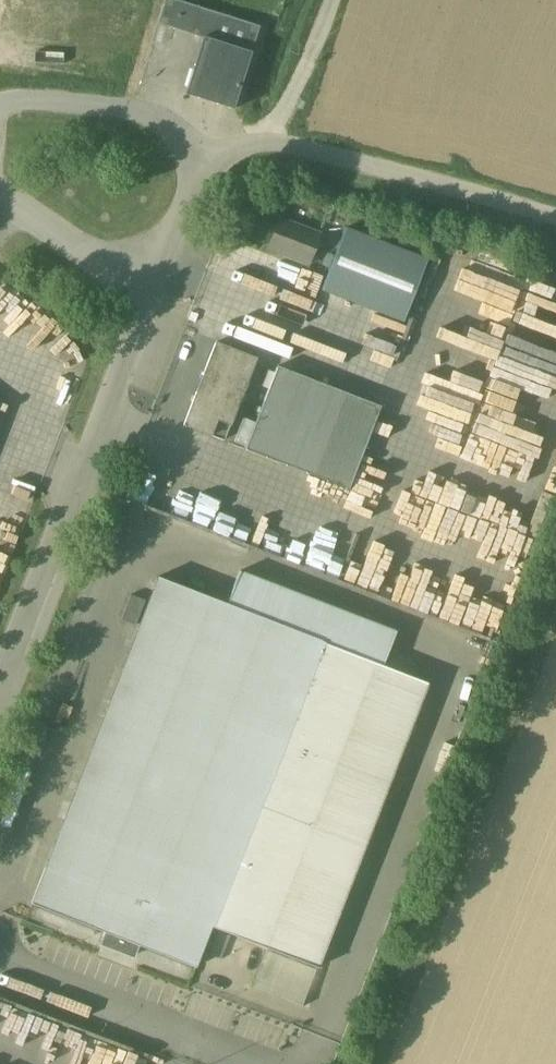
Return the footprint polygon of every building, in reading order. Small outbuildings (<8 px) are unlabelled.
[(176,0),(165,0),(157,24),(203,39),(185,94),(233,110),(260,27),(176,0)] [(307,265),(319,233),(280,218),(268,250),(307,265)] [(345,227),(321,290),(403,322),(427,259),(345,227)] [(224,441),(240,399),(256,358),(215,342),(183,425),(224,441)] [(347,488),(379,407),(277,367),(274,376),(246,448),(347,488)] [(389,629),(240,571),(227,604),(157,577),(31,904),(113,935),(109,944),(143,957),(147,949),(196,967),(201,952),(210,956),(214,943),(206,940),(212,926),(319,968),(429,684),(420,680),(383,666),(396,632),(389,629)] [(135,625),(145,600),(130,594),(121,620),(135,625)] [(253,984),(300,1002),(314,967),(290,958),(284,973),(261,964),(253,984)]
